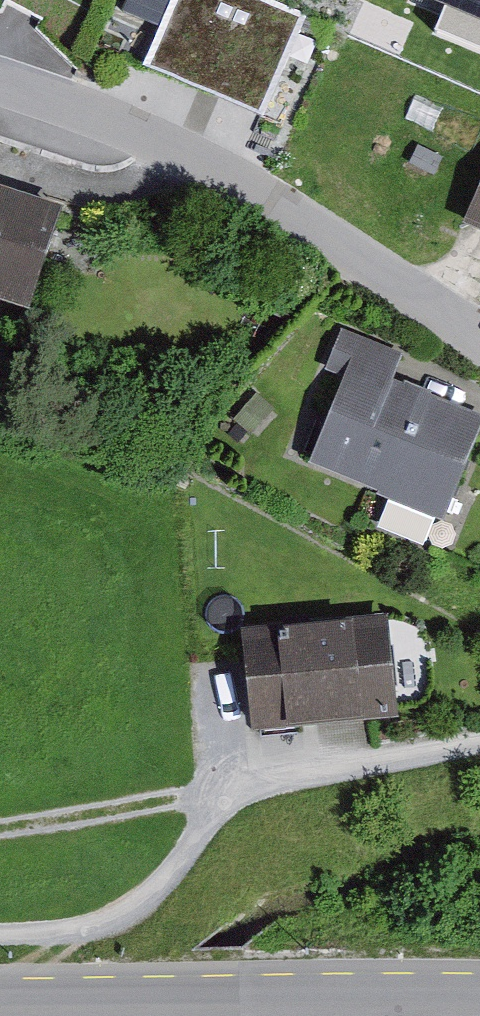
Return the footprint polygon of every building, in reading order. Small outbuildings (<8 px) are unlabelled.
[(142,84),(265,133),(313,17),(272,0),(131,0),(124,17),(163,33),(142,84)] [(462,217),(479,225),(479,176),(462,217)] [(28,299),(63,200),(0,178),(0,289),(28,299)] [(308,456),(379,485),(377,491),(388,495),(377,522),(424,541),(436,512),(446,516),(479,431),(479,406),(398,373),(408,349),(340,322),(323,366),(341,373),(308,456)] [(242,623),(251,724),(400,710),(390,609),(242,623)]
